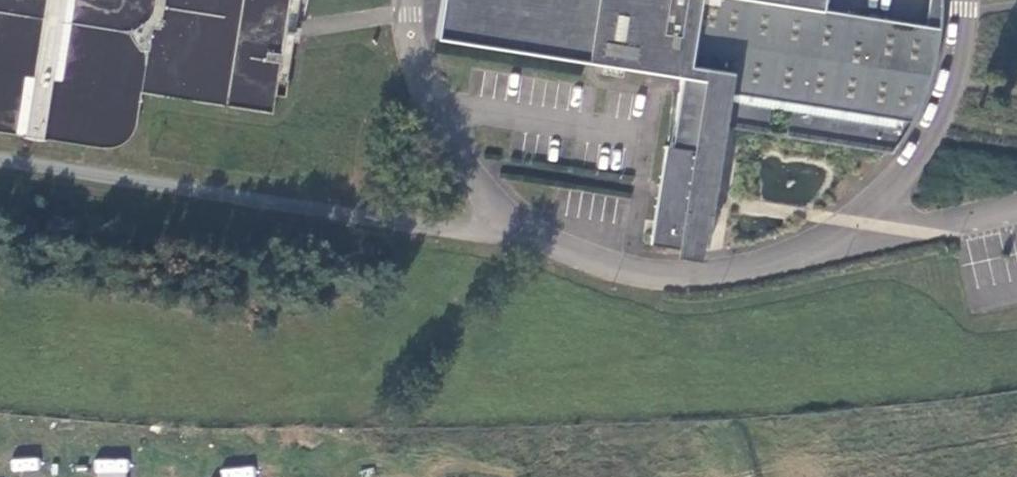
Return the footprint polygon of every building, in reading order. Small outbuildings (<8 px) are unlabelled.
[(438,38),(596,64),(596,73),(621,77),(625,74),(625,69),(680,77),(665,139),(661,141),(649,219),(702,228),(717,125),(768,133),(770,107),(792,110),(789,137),(891,152),(900,140),(910,121),(918,105),(926,87),(933,68),(937,51),(940,29),(941,4),(941,0),(925,0),(922,25),(823,9),(825,0),(443,0),(438,38)] [(697,257),(702,228),(649,219),(646,218),(644,229),(642,241),(683,247),(682,256),(697,257)] [(96,476),(126,476),(127,459),(96,458),(96,476)] [(221,468),(222,476),(253,476),(253,466),(221,468)]
